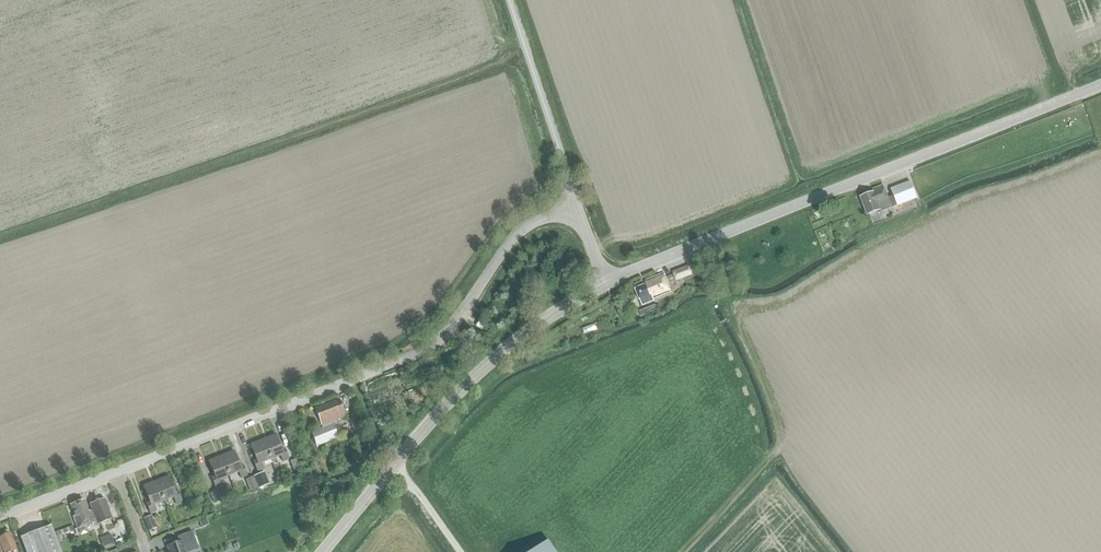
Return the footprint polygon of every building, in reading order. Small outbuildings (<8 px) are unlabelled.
[(867,215),(879,210),(880,212),(916,199),(910,182),(891,189),(893,196),(887,198),(883,185),(872,189),(873,192),(860,197),(867,215)] [(672,271),(676,281),(692,275),(689,265),(672,271)] [(644,280),(646,284),(635,288),(642,306),(654,301),(653,299),(671,292),(670,289),(665,276),(663,272),(644,280)] [(655,304),(639,310),(641,316),(657,309),(655,304)] [(315,409),(322,426),(345,416),(339,400),(315,409)] [(331,424),(310,432),(316,446),(337,437),(331,424)] [(275,434),(262,439),(270,459),(280,456),(282,461),(288,459),(284,449),(281,450),(275,434)] [(270,459),(262,439),(250,444),(256,460),(253,461),(257,472),(263,469),(261,463),(270,459)] [(233,451),(221,456),(229,476),(238,472),(241,478),(247,476),(243,465),(239,466),(233,451)] [(229,476),(221,456),(208,461),(214,476),(211,477),(215,488),(221,486),(219,480),(229,476)] [(258,488),(265,485),(260,473),(253,476),(258,488)] [(168,476),(156,481),(163,501),(173,498),(175,503),(182,501),(177,491),(174,492),(168,476)] [(245,479),(251,492),(258,489),(253,476),(245,479)] [(163,501),(156,481),(143,486),(149,502),(146,503),(150,513),(156,511),(154,505),(163,501)] [(210,493),(214,503),(220,500),(216,490),(210,493)] [(89,504),(92,510),(96,522),(97,524),(112,519),(104,498),(89,504)] [(96,522),(92,510),(88,512),(83,500),(71,505),(75,516),(73,517),(78,529),(96,522)] [(156,528),(151,516),(144,519),(148,531),(156,528)] [(24,551),(59,551),(49,526),(18,538),(24,551)] [(185,550),(197,546),(192,532),(191,531),(177,537),(178,542),(167,546),(169,551),(185,551),(185,550)] [(4,551),(8,551),(17,549),(10,532),(0,536),(0,542),(4,551)] [(101,538),(103,546),(113,542),(110,535),(101,538)] [(553,537),(532,551),(564,551),(553,537)]
